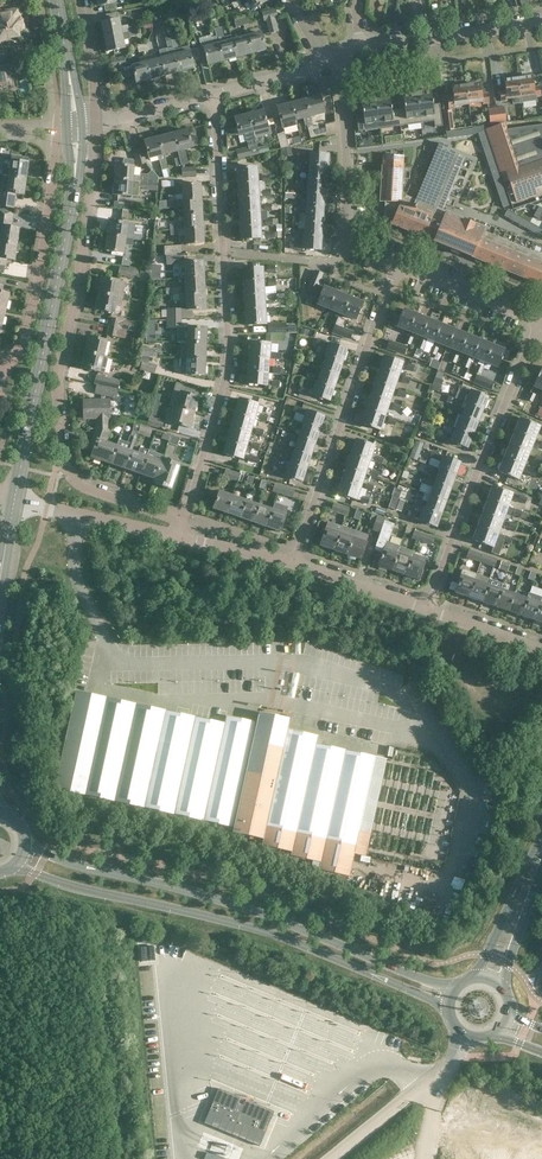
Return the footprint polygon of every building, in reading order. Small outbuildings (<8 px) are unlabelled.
[(234,8),(241,4),(238,0),(231,3),(234,8)] [(267,0),(247,0),(252,9),(268,1),(267,0)] [(206,1),(194,7),(197,14),(209,8),(206,1)] [(22,29),(20,18),(18,9),(0,12),(0,43),(5,42),(9,38),(17,36),(21,39),(22,39),(23,39),(24,39),(25,39),(26,39),(26,38),(27,37),(27,36),(28,36),(28,35),(28,34),(27,33),(27,32),(26,31),(22,29)] [(266,20),(267,21),(274,19),(274,18),(277,17),(275,9),(262,12),(264,20),(266,20)] [(216,11),(210,12),(212,19),(218,18),(216,11)] [(101,22),(104,37),(129,32),(128,27),(128,25),(120,26),(119,18),(101,22)] [(242,18),(234,20),(236,28),(244,26),(242,18)] [(278,31),(274,19),(267,21),(270,33),(278,31)] [(130,38),(130,37),(129,32),(104,37),(107,51),(124,48),(123,40),(130,38)] [(261,32),(246,36),(251,53),(265,49),(261,32)] [(170,34),(165,35),(168,48),(168,49),(173,47),(170,35),(170,34)] [(175,34),(170,35),(173,47),(174,50),(179,48),(175,34)] [(221,36),(216,37),(218,43),(222,61),(236,57),(232,40),(231,36),(222,38),(221,36)] [(232,40),(236,57),(251,53),(246,36),(232,40)] [(211,38),(201,41),(203,47),(208,64),(222,61),(218,43),(216,37),(211,39),(211,38)] [(179,48),(174,50),(175,54),(179,72),(194,68),(189,51),(188,46),(179,48)] [(168,56),(161,58),(165,75),(179,72),(175,54),(174,50),(173,47),(168,49),(168,48),(166,49),(168,56)] [(153,60),(151,55),(145,57),(151,79),(165,75),(161,58),(153,60)] [(115,67),(123,65),(125,65),(124,56),(111,59),(112,67),(115,67)] [(145,57),(139,59),(140,63),(124,68),(123,65),(115,67),(118,80),(126,78),(126,77),(134,75),(136,83),(151,79),(145,57)] [(12,83),(9,65),(0,66),(0,91),(1,91),(0,85),(12,83)] [(525,75),(518,76),(521,96),(521,102),(537,100),(536,96),(541,96),(540,86),(534,87),(532,76),(525,77),(525,75)] [(507,98),(521,96),(518,76),(511,77),(511,79),(504,80),(505,91),(500,91),(501,101),(507,100),(507,98)] [(473,82),(466,83),(468,103),(483,101),(483,104),(489,103),(487,93),(482,94),(480,83),(473,84),(473,82)] [(454,105),(468,103),(466,83),(459,84),(459,86),(452,87),(453,98),(447,98),(449,108),(455,107),(454,105)] [(431,90),(417,91),(421,123),(434,121),(434,127),(443,126),(440,103),(433,104),(431,90)] [(404,108),(398,109),(400,126),(421,123),(417,91),(402,93),(404,108)] [(325,113),(320,95),(306,99),(310,116),(325,113)] [(389,95),(375,97),(379,128),(400,126),(398,109),(391,110),(389,95)] [(363,114),(356,115),(358,131),(366,130),(365,125),(378,123),(375,97),(361,99),(363,114)] [(305,125),(307,125),(310,137),(315,136),(313,127),(310,116),(306,99),(291,103),(296,120),(303,118),(305,125)] [(296,120),(291,103),(277,106),(281,124),(296,120)] [(496,107),(498,123),(506,122),(504,106),(496,107)] [(498,123),(496,107),(488,108),(490,124),(498,123)] [(271,134),(270,126),(268,126),(263,110),(249,114),(255,138),(271,134)] [(443,111),(446,130),(454,129),(451,110),(443,111)] [(249,114),(234,117),(237,127),(234,128),(236,135),(238,134),(239,135),(245,133),(249,147),(250,151),(258,149),(255,138),(249,114)] [(537,143),(539,149),(541,148),(541,125),(506,129),(504,123),(486,129),(495,157),(537,143)] [(313,127),(315,136),(328,133),(326,127),(318,129),(318,125),(313,127)] [(198,144),(196,137),(190,138),(188,129),(173,133),(177,151),(181,164),(188,162),(184,149),(192,147),(192,146),(198,144)] [(285,132),(277,134),(281,148),(283,155),(284,157),(293,155),(292,152),(290,146),(296,144),(294,139),(287,141),(285,132)] [(158,137),(163,154),(177,151),(173,133),(158,137)] [(158,137),(152,139),(152,138),(145,139),(145,140),(144,141),(149,158),(158,156),(162,169),(167,168),(163,154),(158,137)] [(460,251),(541,285),(541,254),(482,230),(484,227),(443,211),(465,157),(449,150),(450,147),(440,143),(417,200),(405,195),(405,197),(401,197),(403,156),(383,155),(380,201),(386,202),(384,216),(393,219),(391,223),(450,247),(450,249),(460,253),(460,251)] [(541,148),(539,149),(537,143),(495,157),(504,182),(508,181),(516,202),(537,195),(534,188),(541,186),(541,149),(541,148)] [(236,150),(238,158),(259,153),(258,149),(250,151),(249,147),(236,150)] [(137,165),(145,163),(142,150),(134,152),(137,165)] [(309,167),(325,168),(327,168),(328,154),(310,153),(309,167)] [(8,176),(26,179),(28,162),(29,158),(18,156),(18,158),(11,157),(9,169),(4,168),(3,175),(8,176)] [(123,160),(123,165),(116,164),(116,166),(115,166),(114,173),(115,173),(114,179),(139,181),(140,176),(133,176),(134,161),(132,161),(132,160),(125,159),(125,160),(123,160)] [(196,175),(195,167),(182,168),(182,176),(196,175)] [(257,181),(256,167),(237,168),(238,182),(257,181)] [(309,167),(308,180),(325,182),(325,168),(309,167)] [(140,176),(139,181),(147,182),(147,177),(148,174),(147,174),(140,173),(140,176)] [(26,179),(8,176),(6,192),(0,191),(0,198),(15,200),(16,194),(24,195),(26,179)] [(139,186),(147,187),(147,182),(139,181),(114,179),(114,186),(113,186),(112,193),(113,194),(139,197),(139,186)] [(308,180),(307,194),(324,195),(325,182),(308,180)] [(257,181),(238,182),(239,196),(258,195),(263,195),(263,190),(264,190),(264,181),(262,181),(257,181)] [(147,187),(146,189),(146,190),(157,191),(158,183),(147,182),(147,187)] [(201,199),(200,183),(182,184),(183,200),(201,199)] [(307,208),(323,209),(324,195),(307,194),(307,208)] [(258,195),(239,196),(240,210),(259,209),(259,211),(264,210),(264,205),(259,205),(258,195)] [(176,200),(169,201),(169,208),(176,207),(184,207),(184,215),(202,214),(201,199),(183,200),(176,200)] [(301,207),(301,214),(306,214),(306,221),(322,222),(323,209),(307,208),(301,207)] [(17,244),(19,227),(11,226),(13,211),(0,209),(0,225),(1,225),(0,234),(0,241),(17,244)] [(259,209),(240,210),(240,225),(260,223),(259,211),(259,209)] [(171,230),(178,230),(185,229),(203,228),(202,214),(184,215),(185,224),(170,225),(171,230)] [(107,229),(109,229),(108,235),(125,238),(127,223),(110,220),(109,222),(108,222),(107,229)] [(300,229),(305,230),(305,235),(321,236),(322,222),(306,221),(298,221),(297,229),(300,229)] [(260,223),(240,225),(241,239),(260,238),(261,238),(265,238),(265,232),(260,233),(260,223)] [(186,244),(204,243),(203,228),(185,229),(186,244)] [(111,251),(111,255),(123,256),(124,244),(132,245),(133,239),(125,238),(108,235),(107,242),(106,242),(105,249),(106,249),(106,250),(111,251)] [(320,250),(321,236),(305,235),(303,235),(303,236),(302,243),(297,243),(297,248),(320,250)] [(14,260),(16,252),(18,252),(19,245),(17,245),(17,244),(0,241),(0,265),(5,266),(6,259),(14,260)] [(165,254),(181,253),(180,244),(165,245),(165,254)] [(180,255),(166,256),(166,257),(167,263),(167,264),(180,263),(181,263),(180,255)] [(180,263),(181,278),(185,278),(203,277),(202,261),(184,262),(185,262),(181,263),(180,263)] [(132,277),(134,269),(120,267),(118,275),(132,277)] [(263,282),(262,267),(243,268),(244,283),(263,282)] [(330,309),(337,292),(324,287),(323,287),(318,285),(322,273),(315,271),(308,290),(320,295),(317,304),(330,309)] [(101,277),(99,293),(121,297),(124,281),(101,277)] [(186,293),(204,292),(203,277),(185,278),(186,293)] [(244,283),(245,297),(264,296),(263,282),(244,283)] [(6,309),(9,293),(2,291),(3,285),(0,284),(0,308),(6,309)] [(172,294),(169,294),(170,300),(172,299),(172,301),(181,300),(181,303),(187,303),(187,310),(205,309),(204,292),(186,293),(181,293),(172,294)] [(349,297),(337,292),(330,309),(342,314),(349,297)] [(99,293),(96,309),(113,312),(114,306),(120,307),(121,297),(99,293)] [(264,296),(245,297),(245,311),(265,310),(264,301),(269,301),(268,295),(264,296)] [(342,314),(355,319),(362,302),(349,297),(342,314)] [(166,310),(162,310),(162,317),(166,317),(181,317),(181,309),(166,309),(166,310)] [(404,309),(397,326),(410,331),(417,314),(404,309)] [(245,311),(246,325),(265,324),(265,310),(245,311)] [(422,336),(429,319),(417,314),(410,331),(422,336)] [(350,339),(352,331),(337,326),(340,318),(335,316),(332,323),(330,328),(333,329),(332,333),(350,339)] [(135,323),(110,318),(108,326),(126,329),(134,331),(135,323)] [(205,343),(206,327),(181,326),(181,320),(167,319),(167,327),(182,328),(181,342),(205,343)] [(422,336),(420,340),(425,343),(427,338),(435,341),(441,324),(429,319),(422,336)] [(285,323),(268,323),(268,332),(285,332),(285,323)] [(441,324),(435,341),(447,346),(454,329),(441,324)] [(124,338),(126,329),(108,326),(107,334),(124,338)] [(454,329),(447,346),(460,351),(466,334),(454,329)] [(466,334),(460,351),(466,354),(465,358),(470,361),(472,356),(479,339),(466,334)] [(407,335),(404,342),(410,345),(413,338),(407,335)] [(85,352),(103,356),(106,340),(89,336),(85,352)] [(479,339),(472,356),(479,359),(477,363),(483,366),(484,361),(491,344),(479,339)] [(417,347),(415,352),(420,354),(422,349),(423,350),(425,343),(420,340),(417,347)] [(269,357),(270,343),(251,341),(249,356),(269,357)] [(324,341),(322,346),(327,348),(325,356),(327,357),(342,362),(346,349),(329,343),(324,341)] [(387,348),(404,354),(406,347),(389,341),(387,348)] [(205,359),(205,343),(181,342),(181,358),(205,359)] [(504,350),(491,344),(484,361),(497,366),(504,350)] [(432,345),(429,352),(435,355),(438,348),(432,345)] [(143,347),(142,356),(157,357),(157,348),(143,347)] [(269,351),(269,357),(274,358),(282,358),(292,359),(293,353),(283,352),(269,351)] [(108,357),(103,356),(85,352),(82,367),(104,373),(108,357)] [(322,355),(315,352),(313,358),(320,361),(322,355)] [(452,353),(449,360),(455,363),(458,356),(452,353)] [(249,356),(248,369),(267,371),(269,357),(249,356)] [(402,362),(384,356),(380,370),(398,376),(402,362)] [(322,369),(338,374),(342,362),(327,357),(322,369)] [(184,366),(183,374),(204,375),(205,359),(181,358),(181,366),(184,366)] [(467,368),(470,361),(465,358),(462,365),(467,368)] [(440,363),(432,359),(429,366),(438,369),(440,363)] [(157,364),(142,360),(140,368),(155,372),(157,364)] [(407,363),(405,369),(413,371),(415,365),(407,363)] [(480,373),(483,366),(477,363),(474,371),(480,373)] [(533,386),(541,390),(541,369),(541,368),(533,386)] [(248,369),(247,384),(266,385),(272,386),(272,380),(272,379),(267,379),(267,371),(248,369)] [(318,382),(333,387),(338,374),(322,369),(318,382)] [(380,370),(375,383),(393,389),(398,376),(380,370)] [(437,371),(435,377),(441,379),(443,373),(437,371)] [(306,378),(313,380),(315,374),(308,372),(306,378)] [(118,389),(119,381),(96,375),(95,383),(97,384),(118,389)] [(491,389),(493,382),(477,375),(474,382),(491,389)] [(435,377),(431,389),(437,391),(439,392),(443,380),(441,379),(435,377)] [(309,387),(307,393),(312,394),(329,400),(333,387),(318,382),(316,381),(314,388),(309,387)] [(198,396),(191,394),(193,388),(176,383),(170,405),(176,407),(194,412),(198,396)] [(375,383),(370,396),(389,403),(393,389),(375,383)] [(95,393),(116,398),(118,389),(97,384),(95,393)] [(309,387),(302,384),(299,390),(307,393),(309,387)] [(458,391),(455,398),(462,401),(465,403),(467,403),(467,404),(482,410),(487,397),(470,390),(465,388),(459,385),(457,391),(458,391)] [(535,394),(530,392),(527,399),(532,401),(535,394)] [(389,403),(370,396),(366,410),(384,416),(389,403)] [(449,396),(447,400),(454,403),(453,404),(460,407),(462,401),(455,398),(449,396)] [(254,418),(258,404),(239,398),(235,412),(254,418)] [(109,417),(110,417),(109,400),(83,400),(84,418),(95,418),(96,428),(109,428),(109,417)] [(154,401),(152,407),(159,409),(161,403),(159,402),(154,401)] [(462,401),(460,407),(465,408),(462,416),(477,422),(482,410),(467,404),(467,403),(465,403),(462,401)] [(194,412),(176,407),(172,423),(189,428),(194,412)] [(319,429),(324,416),(306,410),(302,423),(304,424),(319,429)] [(361,423),(379,430),(384,416),(366,410),(361,423)] [(254,418),(235,412),(232,426),(250,431),(254,418)] [(150,416),(148,424),(161,428),(164,420),(150,416)] [(472,434),(477,422),(462,416),(457,428),(472,434)] [(452,426),(455,421),(447,418),(445,423),(452,426)] [(535,439),(540,426),(523,418),(520,424),(518,423),(514,431),(517,432),(535,439)] [(299,437),(315,442),(319,429),(304,424),(299,437)] [(137,433),(149,437),(151,430),(140,426),(137,433)] [(250,431),(232,426),(228,439),(246,445),(250,431)] [(256,433),(263,435),(265,428),(257,426),(256,433)] [(450,440),(467,447),(472,434),(457,428),(457,429),(455,428),(450,440)] [(445,438),(447,433),(440,430),(438,436),(445,438)] [(91,456),(110,462),(116,446),(103,441),(107,431),(95,431),(89,448),(94,449),(91,456)] [(130,435),(127,443),(133,445),(137,433),(132,431),(131,435),(130,435)] [(282,431),(281,436),(293,440),(295,435),(282,431)] [(517,432),(515,437),(512,436),(509,445),(511,446),(512,445),(529,453),(535,439),(517,432)] [(170,436),(168,441),(168,443),(176,446),(179,438),(170,435),(170,436)] [(295,450),(310,455),(315,442),(299,437),(295,450)] [(228,439),(224,453),(242,458),(246,445),(228,439)] [(356,439),(351,453),(369,459),(374,461),(375,455),(371,454),(374,445),(356,439)] [(116,446),(110,462),(125,468),(130,451),(131,451),(133,445),(127,443),(119,440),(117,446),(116,446)] [(261,442),(253,440),(251,446),(259,448),(261,442)] [(416,440),(414,445),(422,448),(424,443),(416,440)] [(512,445),(511,446),(510,450),(507,449),(503,458),(506,459),(524,466),(529,453),(512,445)] [(131,451),(130,451),(125,468),(139,473),(147,450),(139,447),(137,453),(131,451)] [(155,478),(162,458),(163,455),(147,450),(139,473),(155,478)] [(291,462),(306,468),(310,455),(295,450),(291,462)] [(438,454),(431,451),(429,456),(436,459),(438,454)] [(288,455),(281,452),(279,458),(286,461),(288,455)] [(259,463),(260,457),(250,453),(248,460),(259,463)] [(351,453),(347,466),(365,473),(369,474),(371,468),(367,467),(369,459),(351,453)] [(438,454),(436,459),(441,461),(438,469),(440,469),(440,470),(455,475),(460,462),(443,456),(438,454)] [(381,463),(383,457),(375,455),(374,461),(381,463)] [(535,455),(533,460),(540,463),(541,459),(541,458),(535,455)] [(153,482),(170,488),(179,464),(162,458),(155,478),(153,482)] [(501,463),(498,471),(516,478),(519,470),(522,472),(522,471),(528,474),(530,468),(524,466),(506,459),(504,464),(501,463)] [(291,462),(290,463),(289,462),(284,475),(302,481),(306,468),(291,462)] [(427,464),(425,470),(433,473),(435,467),(427,464)] [(281,467),(274,465),(272,471),(279,473),(281,467)] [(347,466),(342,480),(360,486),(365,473),(347,466)] [(376,476),(378,471),(371,468),(369,474),(376,476)] [(537,471),(530,468),(528,474),(535,476),(537,471)] [(240,474),(226,469),(224,477),(238,481),(240,474)] [(450,488),(455,475),(440,470),(435,482),(450,488)] [(428,486),(430,481),(423,478),(421,483),(428,486)] [(338,493),(356,499),(360,486),(342,480),(338,493)] [(430,481),(428,486),(433,488),(430,495),(445,501),(450,488),(435,482),(430,481)] [(372,490),(374,484),(366,482),(364,487),(372,490)] [(294,490),(280,485),(277,493),(292,497),(294,490)] [(508,507),(513,493),(495,486),(493,492),(490,491),(487,499),(490,500),(508,507)] [(394,488),(391,495),(398,497),(401,490),(394,488)] [(233,496),(219,491),(213,508),(227,512),(233,496)] [(367,503),(369,497),(362,495),(360,501),(367,503)] [(441,513),(445,501),(430,495),(428,502),(425,508),(441,513)] [(233,496),(227,512),(240,517),(246,500),(233,496)] [(392,496),(388,507),(395,509),(399,499),(392,496)] [(421,506),(423,500),(415,498),(413,503),(421,506)] [(246,500),(240,517),(253,522),(259,505),(246,500)] [(485,504),(482,513),(485,514),(503,520),(506,513),(512,515),(513,514),(515,509),(508,507),(490,500),(488,505),(485,504)] [(272,509),(266,526),(280,531),(285,514),(288,506),(275,502),(272,509)] [(346,515),(348,508),(334,503),(332,510),(346,515)] [(259,505),(253,522),(266,526),(272,509),(259,505)] [(419,520),(436,526),(441,513),(425,508),(423,507),(419,520)] [(414,518),(416,513),(409,510),(406,515),(414,518)] [(485,514),(483,519),(480,518),(477,526),(480,527),(498,534),(503,520),(485,514)] [(377,515),(372,529),(379,532),(384,517),(377,515)] [(389,543),(392,535),(396,524),(384,520),(374,549),(383,552),(386,542),(389,543)] [(339,533),(341,526),(328,521),(320,545),(333,550),(339,533)] [(339,533),(333,550),(347,554),(353,537),(352,537),(355,531),(341,526),(339,533)] [(476,531),(472,540),(490,546),(493,547),(496,539),(498,534),(480,527),(478,532),(476,531)] [(347,554),(360,559),(368,535),(355,531),(352,537),(353,537),(347,554)] [(419,532),(417,539),(431,544),(433,537),(419,532)] [(389,543),(386,542),(383,552),(378,565),(391,570),(399,547),(389,543)] [(412,553),(412,552),(399,547),(391,570),(405,574),(412,553)] [(481,562),(483,555),(469,550),(467,557),(481,562)] [(412,553),(405,574),(418,579),(426,558),(412,553)] [(502,561),(499,568),(507,571),(509,564),(502,561)] [(476,574),(463,570),(455,592),(468,597),(476,574)] [(476,574),(468,597),(482,601),(489,579),(484,577),(476,574)] [(495,606),(501,589),(502,583),(489,579),(482,601),(495,606)] [(43,587),(44,595),(53,594),(52,586),(43,587)] [(501,589),(495,606),(508,610),(514,594),(501,589)] [(541,597),(528,592),(526,598),(527,598),(521,615),(534,620),(541,597)] [(527,598),(526,598),(514,594),(508,610),(521,615),(527,598)] [(318,869),(349,875),(375,756),(316,743),(318,735),(287,729),(289,721),(258,715),(257,722),(226,715),(224,723),(165,710),(158,739),(69,720),(55,788),(115,801),(233,827),(232,831),(263,838),(262,844),(291,851),(290,855),(320,861),(318,869)] [(218,1087),(204,1122),(260,1144),(273,1110),(218,1087)]
